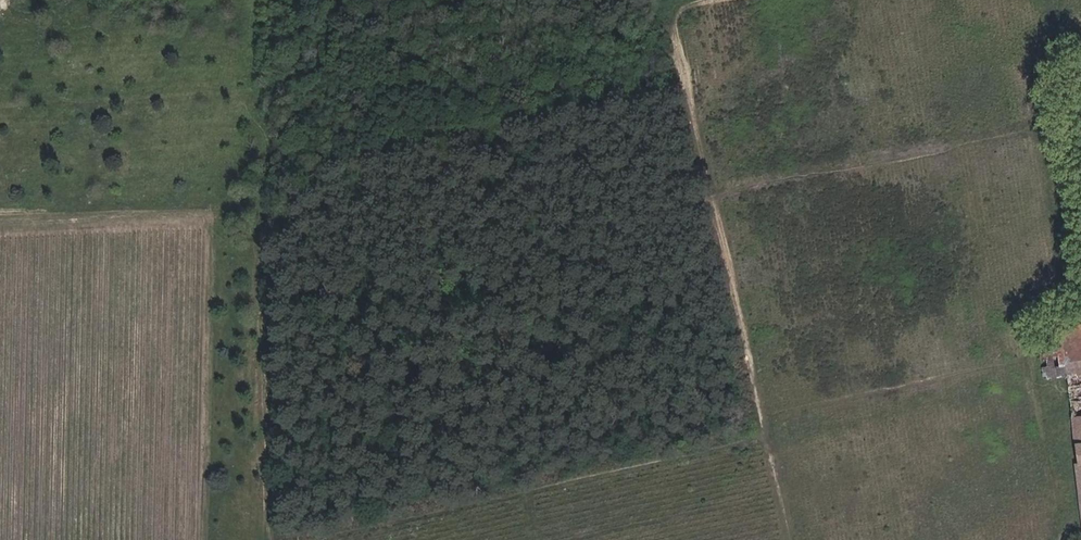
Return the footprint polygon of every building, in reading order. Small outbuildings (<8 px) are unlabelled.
[(1073,335),(1057,350),(1062,381),(1080,380),(1080,384),(1080,332),(1073,335)]
